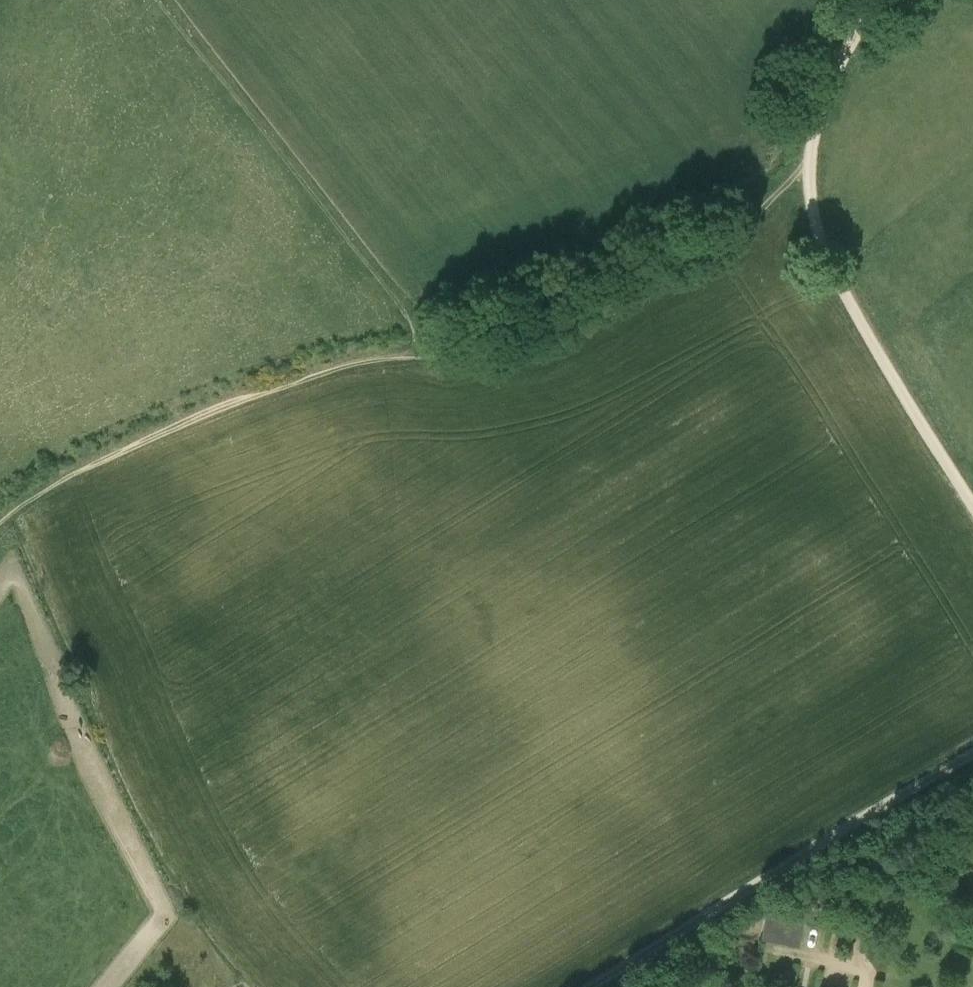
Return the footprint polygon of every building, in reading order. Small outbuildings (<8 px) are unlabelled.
[(767,906),(761,938),(785,943),(792,911),(767,906)]
